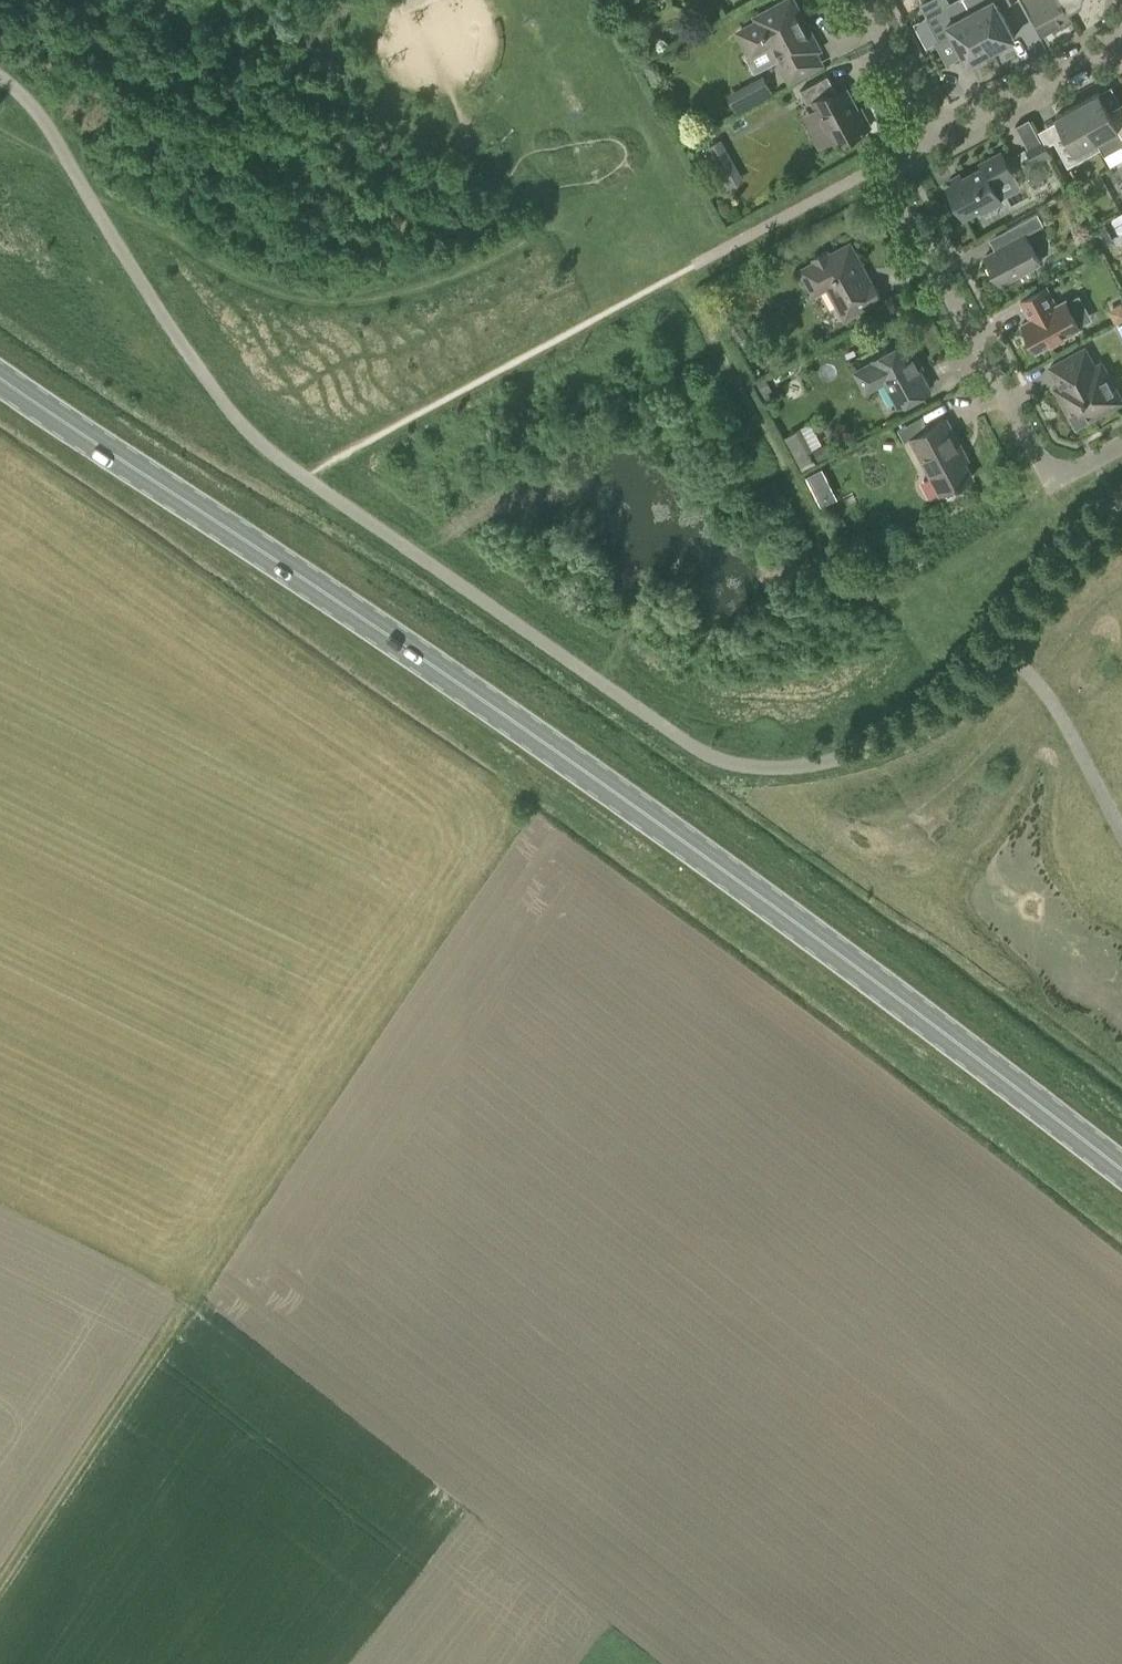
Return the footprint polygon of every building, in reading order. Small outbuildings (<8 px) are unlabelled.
[(819,63),(813,51),(818,48),(815,42),(813,43),(810,37),(812,36),(792,0),(788,0),(756,17),(758,21),(739,32),(750,54),(770,43),(789,79),(819,63)] [(982,4),(970,11),(991,50),(995,48),(1000,49),(1009,44),(1011,39),(1014,37),(999,8),(1011,2),(1010,0),(980,0),(982,4)] [(1043,31),(1054,24),(1057,29),(1073,20),(1068,10),(1062,0),(1026,0),(1043,31)] [(1068,10),(1082,2),(1083,0),(1062,0),(1068,10)] [(991,50),(970,11),(957,18),(949,4),(927,16),(940,40),(952,34),(967,62),(971,60),(976,62),(982,60),(986,57),(987,52),(991,50)] [(737,111),(773,92),(763,74),(727,94),(737,111)] [(837,93),(827,75),(800,90),(807,103),(812,101),(833,140),(849,132),(852,137),(870,127),(860,108),(857,110),(846,88),(837,93)] [(1121,103),(1109,110),(1099,92),(1077,104),(1097,140),(1104,154),(1121,144),(1121,142),(1121,104),(1121,103)] [(1076,152),(1097,140),(1077,104),(1055,115),(1066,134),(1054,140),(1068,166),(1080,159),(1076,152)] [(1041,140),(1030,118),(1016,125),(1028,147),(1027,148),(1034,162),(1051,154),(1043,139),(1041,140)] [(744,178),(721,137),(704,147),(710,157),(704,161),(711,172),(717,169),(727,187),(744,178)] [(990,179),(1010,168),(1001,152),(980,164),(982,167),(963,178),(960,174),(951,179),(954,183),(947,186),(963,216),(981,207),(983,211),(1001,200),(990,179)] [(1000,283),(1040,262),(1025,234),(1044,224),(1037,212),(1006,229),(1012,241),(985,255),(1000,283)] [(864,271),(849,245),(828,256),(826,251),(813,258),(816,262),(802,270),(814,292),(828,285),(845,317),(881,298),(872,282),(868,284),(862,272),(864,271)] [(1056,305),(1046,287),(1021,301),(1028,314),(1033,312),(1035,316),(1022,323),(1037,351),(1080,327),(1065,299),(1056,305)] [(1108,309),(1116,321),(1121,317),(1121,301),(1108,309)] [(930,389),(904,342),(874,358),(853,369),(865,392),(886,381),(899,405),(930,389)] [(1102,359),(1095,363),(1086,345),(1047,365),(1057,384),(1052,386),(1075,429),(1121,403),(1121,396),(1102,359)] [(799,460),(824,445),(809,419),(784,435),(799,460)] [(949,494),(957,490),(957,485),(972,477),(959,451),(962,449),(946,419),(911,438),(941,494),(944,492),(949,494)] [(827,477),(822,467),(806,475),(811,485),(827,477)]
